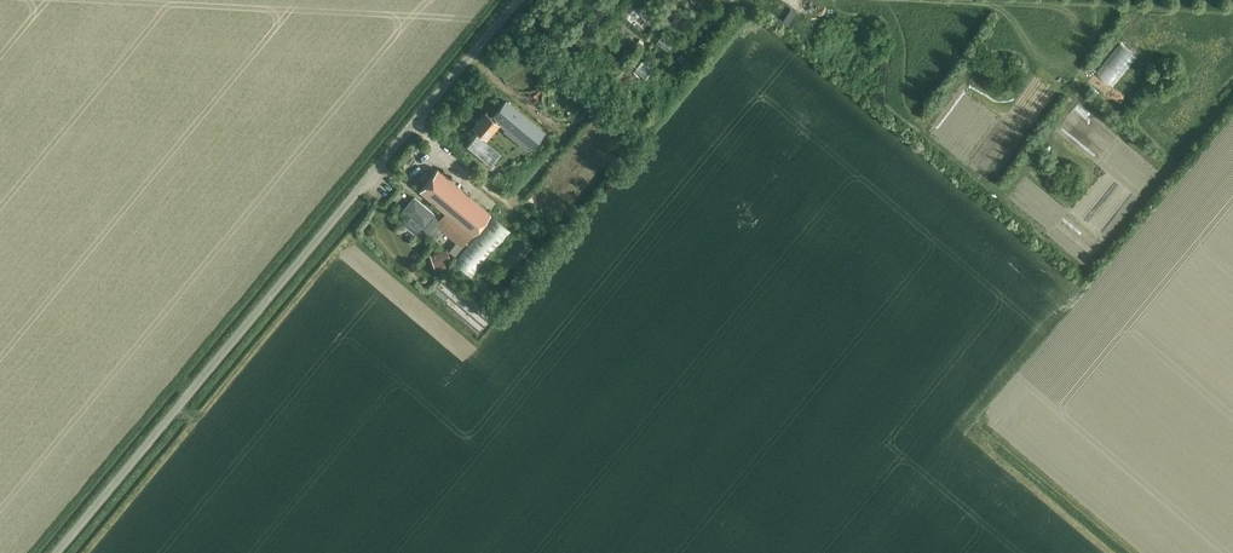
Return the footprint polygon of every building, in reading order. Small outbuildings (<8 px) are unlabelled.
[(671,43),(674,35),(662,30),(659,37),(671,43)] [(679,54),(675,60),(683,65),(687,60),(679,54)] [(483,112),(471,126),(485,137),(496,124),(499,126),(503,122),(496,115),(492,120),(483,112)] [(504,126),(515,135),(521,128),(510,119),(504,126)] [(418,190),(445,212),(472,234),(489,213),(435,169),(418,190)] [(434,215),(413,198),(402,211),(409,217),(403,225),(415,235),(421,227),(423,228),(428,232),(435,224),(438,221),(433,217),(434,215)] [(472,234),(445,212),(435,224),(456,242),(449,252),(454,256),(472,234)] [(462,269),(500,223),(491,215),(453,261),(462,269)] [(473,278),(511,232),(500,223),(462,269),(473,278)] [(519,236),(501,257),(513,267),(531,246),(519,236)] [(447,249),(430,255),(432,263),(433,263),(435,269),(451,263),(447,249)] [(482,327),(495,311),(447,272),(437,285),(466,309),(471,303),(475,306),(468,315),(482,327)] [(478,294),(487,283),(480,277),(471,287),(478,294)]
